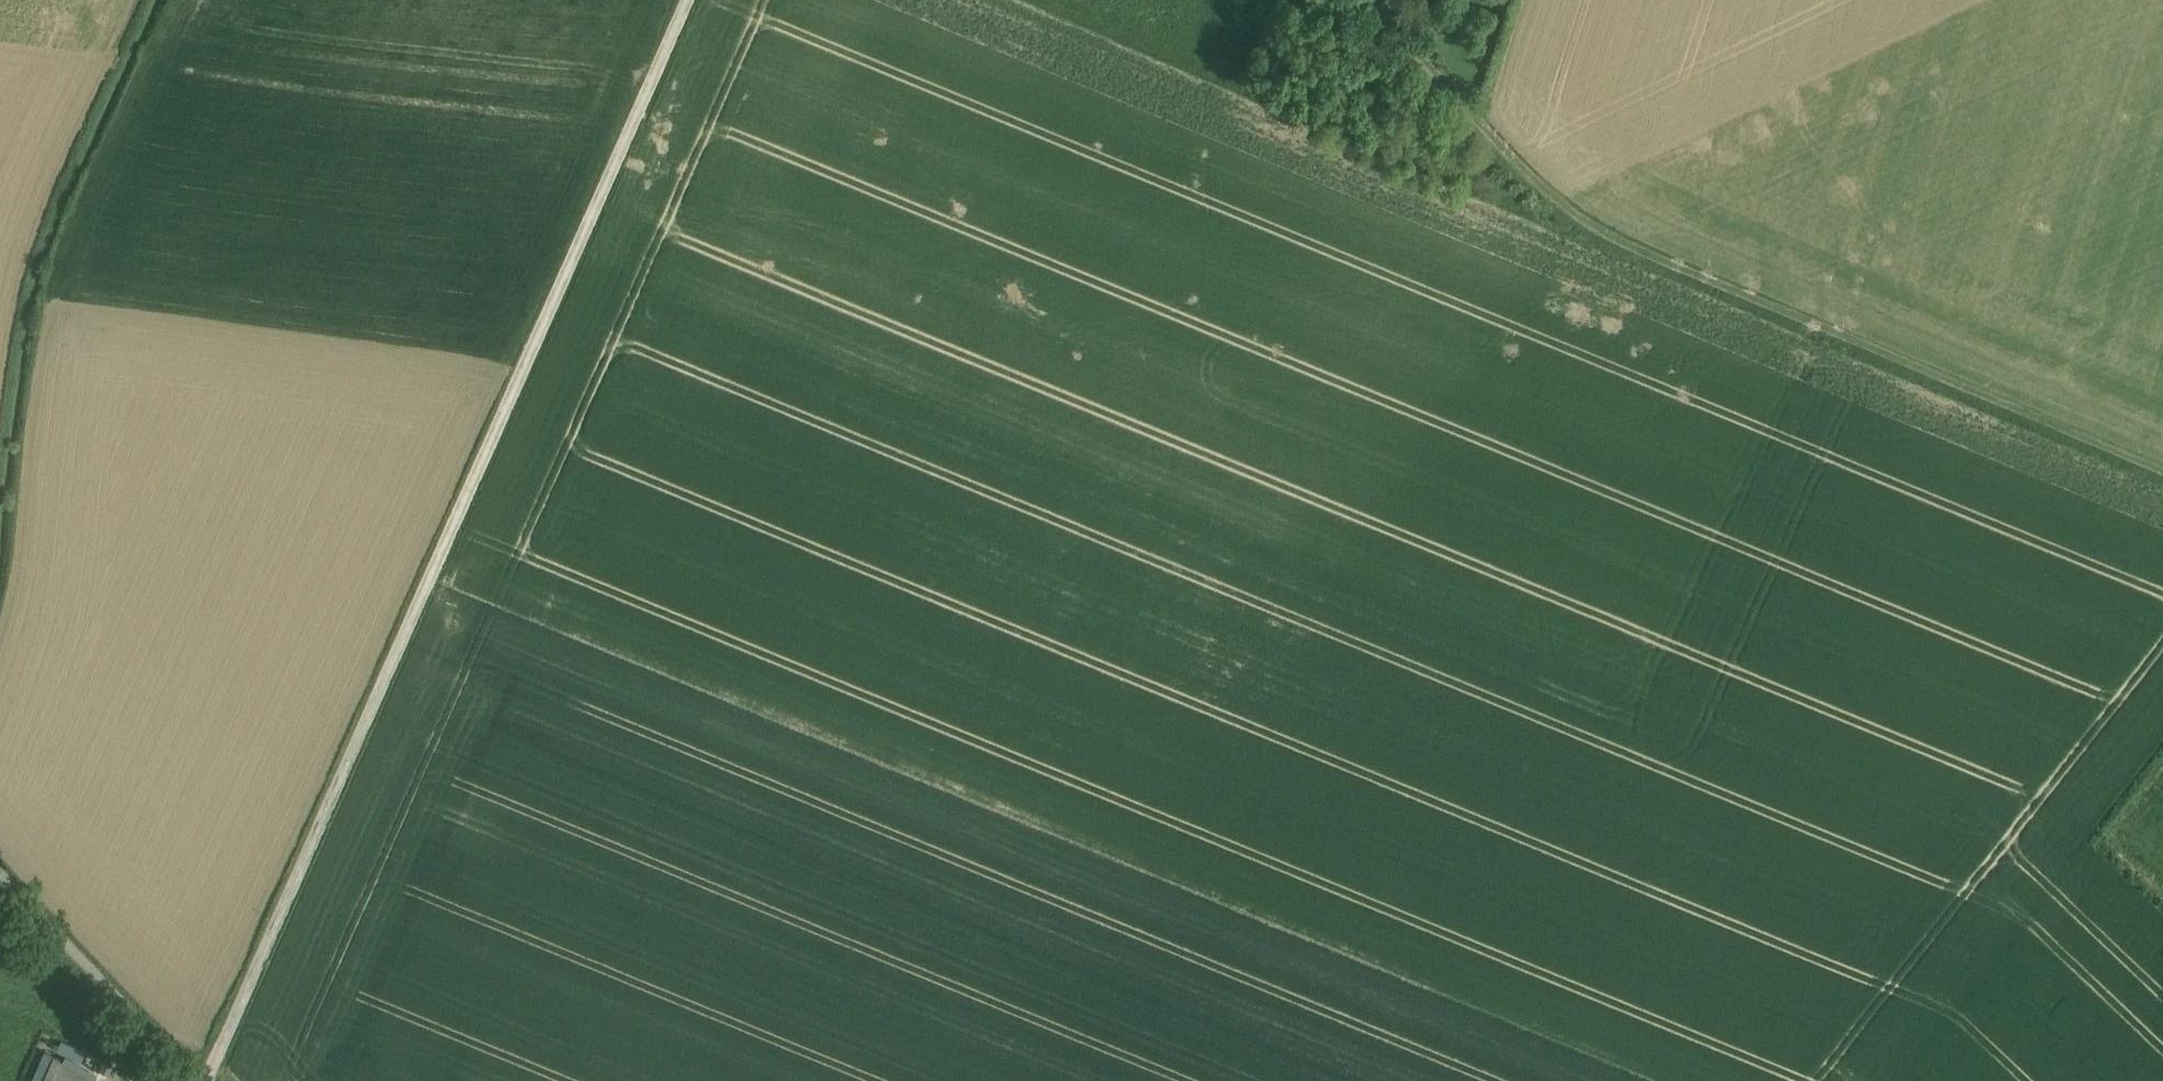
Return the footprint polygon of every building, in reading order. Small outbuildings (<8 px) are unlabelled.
[(103,1073),(48,1050),(35,1080),(99,1080),(103,1073)]
